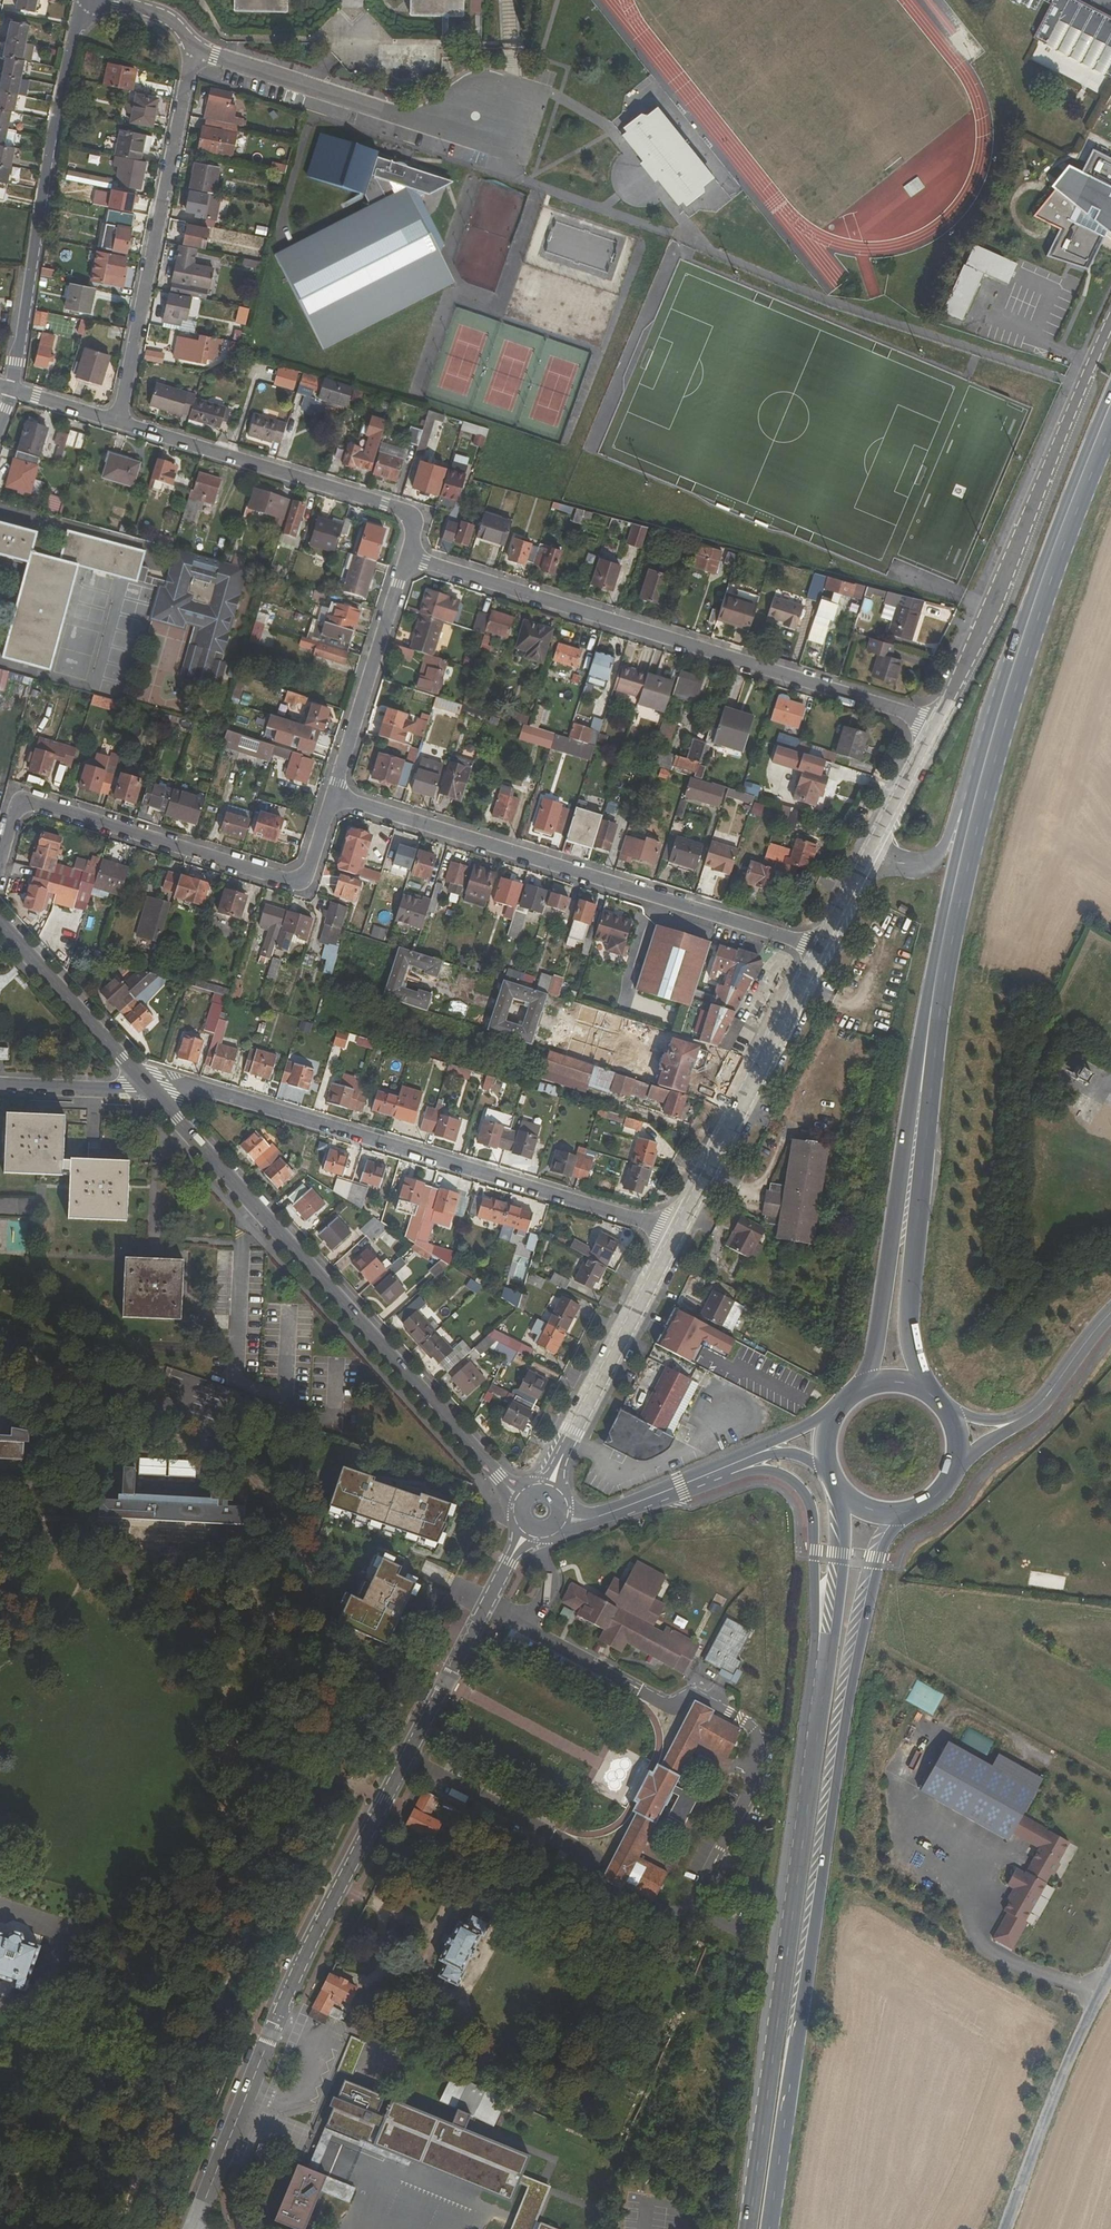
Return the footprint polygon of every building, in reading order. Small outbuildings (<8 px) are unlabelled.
[(16,8),(35,12),(37,0),(17,0),(16,8)] [(288,0),(234,0),(234,11),(288,13),(288,0)] [(410,15),(464,17),(464,0),(410,0),(410,15)] [(1036,13),(1042,1),(1043,0),(1012,0),(1036,13)] [(1050,4),(1033,38),(1037,40),(1110,78),(1110,17),(1077,0),(1053,0),(1050,4)] [(6,39),(26,43),(29,25),(10,21),(6,39)] [(6,39),(2,56),(5,57),(22,60),(26,43),(6,39)] [(22,60),(5,57),(1,75),(21,79),(25,61),(22,60)] [(110,64),(105,86),(131,91),(135,72),(121,68),(121,66),(110,64)] [(18,96),(21,79),(1,75),(0,82),(0,92),(18,96)] [(211,90),(203,119),(205,120),(224,123),(226,118),(229,106),(231,94),(211,90)] [(12,112),(14,113),(18,96),(0,92),(0,110),(12,112)] [(137,95),(132,122),(152,126),(157,99),(137,95)] [(657,107),(655,108),(677,135),(696,159),(711,179),(713,177),(657,107)] [(632,126),(621,135),(678,205),(688,197),(691,201),(696,197),(693,193),(711,179),(696,159),(677,135),(655,108),(637,122),(633,119),(629,122),(632,126)] [(8,130),(12,112),(0,110),(0,128),(8,130)] [(75,130),(77,115),(70,113),(67,128),(75,130)] [(226,118),(224,123),(235,126),(236,120),(236,119),(230,118),(230,119),(226,118)] [(232,157),(239,127),(237,126),(235,126),(205,120),(199,149),(232,157)] [(4,147),(8,130),(0,128),(0,146),(4,147)] [(120,131),(115,155),(125,157),(135,159),(140,160),(145,136),(120,131)] [(377,153),(323,136),(310,178),(363,194),(369,206),(275,257),(323,350),(453,280),(439,253),(443,242),(419,197),(437,188),(439,178),(375,158),(377,153)] [(11,166),(15,149),(4,147),(0,146),(0,164),(11,166)] [(1048,257),(1088,270),(1107,232),(1110,224),(1110,161),(1105,158),(1107,153),(1097,148),(1095,153),(1092,151),(1081,174),(1071,168),(1055,190),(1036,217),(1061,229),(1048,257)] [(125,185),(129,186),(135,159),(125,157),(124,167),(126,167),(123,182),(125,183),(125,185)] [(146,161),(140,160),(135,159),(129,186),(129,188),(140,190),(146,161)] [(195,163),(190,189),(214,194),(219,168),(195,163)] [(274,172),(285,174),(287,165),(276,163),(274,172)] [(0,164),(0,180),(8,182),(11,166),(0,164)] [(1055,190),(1071,168),(1067,165),(1051,187),(1055,190)] [(57,171),(56,178),(93,186),(95,177),(77,173),(72,169),(63,172),(57,171)] [(221,195),(214,194),(190,189),(186,210),(204,214),(203,217),(216,220),(221,195)] [(134,215),(109,211),(108,218),(133,223),(134,215)] [(113,250),(112,252),(126,254),(128,245),(132,246),(134,237),(130,236),(133,223),(108,218),(102,247),(113,250)] [(188,224),(183,245),(204,249),(208,228),(188,224)] [(943,311),(962,320),(984,274),(1008,284),(1017,263),(975,245),(965,265),(964,265),(943,311)] [(171,293),(192,297),(194,297),(197,286),(209,289),(214,269),(194,264),(197,249),(180,246),(171,282),(173,282),(171,293)] [(126,257),(97,251),(92,280),(123,286),(125,277),(122,276),(126,257)] [(50,270),(42,268),(41,275),(49,277),(50,270)] [(89,314),(94,289),(71,284),(66,309),(89,314)] [(185,327),(192,297),(171,293),(169,292),(163,322),(185,327)] [(246,322),(249,308),(243,307),(239,320),(246,322)] [(33,328),(45,330),(47,313),(36,311),(33,328)] [(55,316),(53,323),(65,326),(66,318),(55,316)] [(65,326),(72,327),(74,320),(66,318),(65,326)] [(78,331),(83,333),(87,322),(81,320),(78,331)] [(185,327),(163,322),(162,326),(184,331),(185,327)] [(53,362),(55,356),(50,354),(54,336),(43,333),(35,365),(46,368),(48,361),(53,362)] [(213,355),(218,357),(222,341),(202,337),(200,346),(195,344),(193,350),(198,352),(196,361),(205,364),(206,358),(212,360),(213,355)] [(238,350),(240,342),(235,341),(232,354),(238,350)] [(85,348),(76,376),(101,385),(110,356),(85,348)] [(264,361),(256,359),(253,369),(261,371),(264,361)] [(294,392),(300,373),(282,367),(275,387),(294,392)] [(298,388),(320,395),(324,380),(303,373),(298,388)] [(337,384),(324,380),(320,395),(318,399),(347,408),(350,398),(334,393),(337,384)] [(182,414),(189,416),(195,398),(197,394),(156,382),(149,406),(181,415),(182,414)] [(334,393),(350,398),(353,389),(337,384),(334,393)] [(195,398),(189,416),(189,418),(220,428),(222,421),(226,423),(231,409),(195,398)] [(309,401),(306,411),(322,416),(325,405),(309,401)] [(428,412),(422,431),(418,446),(413,460),(422,462),(435,421),(443,424),(445,417),(428,412)] [(273,442),(281,444),(287,424),(255,415),(248,437),(272,444),(273,442)] [(360,453),(371,457),(385,420),(369,415),(363,437),(366,437),(360,453)] [(488,430),(463,423),(461,431),(486,438),(488,430)] [(27,424),(19,450),(40,457),(48,430),(27,424)] [(406,442),(418,446),(422,431),(410,427),(406,442)] [(66,448),(67,445),(70,436),(59,433),(55,444),(66,448)] [(70,436),(67,445),(81,449),(85,436),(78,433),(77,438),(70,436)] [(343,463),(372,472),(376,458),(371,457),(360,453),(361,449),(348,446),(343,463)] [(61,464),(65,451),(59,449),(55,462),(61,464)] [(379,454),(373,475),(396,482),(403,461),(396,459),(398,452),(386,449),(384,455),(379,454)] [(115,482),(122,459),(111,456),(104,478),(115,482)] [(122,459),(115,482),(133,487),(140,465),(122,459)] [(158,461),(152,480),(172,486),(176,475),(169,473),(172,465),(158,461)] [(15,462),(8,486),(29,492),(36,468),(15,462)] [(169,473),(176,475),(178,467),(172,465),(169,473)] [(438,494),(444,473),(436,471),(419,465),(413,487),(438,494)] [(465,475),(448,470),(440,495),(457,500),(465,475)] [(200,473),(194,491),(191,490),(182,519),(195,523),(199,512),(201,512),(204,503),(213,506),(222,480),(200,473)] [(252,511),(285,521),(291,501),(254,490),(247,510),(246,509),(244,517),(249,519),(252,511)] [(295,539),(305,506),(294,502),(284,536),(295,539)] [(591,519),(593,513),(577,509),(573,522),(581,524),(583,517),(591,519)] [(477,536),(505,545),(512,522),(484,513),(477,536)] [(335,554),(336,550),(341,534),(344,527),(318,518),(310,546),(335,554)] [(353,521),(346,519),(344,527),(341,534),(348,536),(353,521)] [(442,539),(452,543),(458,524),(449,521),(442,539)] [(462,522),(456,541),(467,544),(473,525),(462,522)] [(633,548),(640,525),(633,524),(626,546),(633,548)] [(29,563),(31,554),(37,534),(0,525),(0,555),(29,563)] [(367,525),(357,556),(375,562),(385,530),(367,525)] [(136,582),(137,581),(140,568),(144,553),(69,533),(60,562),(31,554),(29,563),(4,658),(49,670),(78,566),(136,582)] [(157,543),(171,547),(173,539),(159,535),(157,543)] [(533,563),(539,547),(531,544),(515,539),(508,558),(525,564),(526,561),(533,563)] [(698,544),(692,566),(716,573),(722,551),(698,544)] [(539,547),(533,563),(542,566),(541,568),(554,573),(561,551),(552,548),(551,551),(539,547)] [(140,568),(137,581),(161,587),(172,590),(176,578),(171,576),(178,550),(175,549),(166,583),(145,577),(147,570),(140,568)] [(215,659),(216,652),(224,654),(240,594),(236,593),(243,568),(232,565),(229,564),(221,562),(217,574),(193,567),(196,555),(178,550),(171,576),(176,578),(172,590),(161,587),(152,619),(184,628),(186,622),(195,624),(200,625),(192,653),(215,659)] [(736,554),(728,552),(724,562),(733,565),(736,554)] [(236,554),(232,565),(243,568),(246,557),(236,554)] [(365,598),(375,562),(357,556),(354,556),(344,592),(365,598)] [(612,590),(615,591),(623,566),(600,559),(599,564),(619,571),(612,590)] [(599,564),(593,583),(612,590),(619,571),(599,564)] [(240,594),(247,569),(243,568),(236,593),(240,594)] [(660,604),(669,576),(649,569),(640,597),(660,604)] [(823,588),(827,576),(814,572),(807,598),(819,602),(823,588)] [(827,576),(823,588),(853,596),(857,583),(827,576)] [(910,588),(919,591),(921,584),(912,582),(910,588)] [(868,586),(857,583),(853,596),(864,599),(868,586)] [(313,597),(321,600),(323,593),(315,591),(313,597)] [(445,623),(458,627),(464,608),(458,606),(459,602),(429,592),(421,615),(445,623)] [(718,618),(749,628),(757,605),(725,594),(718,618)] [(888,633),(912,640),(924,601),(899,595),(888,633)] [(783,622),(797,626),(803,605),(774,596),(768,617),(783,622)] [(272,605),(261,602),(258,611),(278,617),(279,614),(270,611),(272,605)] [(333,619),(331,624),(354,632),(360,611),(332,603),(327,617),(333,619)] [(513,619),(491,612),(490,616),(485,631),(508,638),(513,619)] [(484,635),(485,631),(490,616),(479,613),(474,632),(484,635)] [(439,641),(445,623),(421,615),(416,630),(420,631),(414,651),(426,655),(429,656),(434,657),(435,653),(449,657),(453,645),(439,641)] [(257,616),(255,622),(275,628),(277,622),(257,616)] [(827,621),(814,617),(807,639),(820,644),(827,621)] [(277,622),(275,628),(302,637),(316,642),(319,635),(320,632),(278,619),(277,622)] [(350,645),(350,644),(354,632),(325,623),(320,632),(319,635),(350,645)] [(542,662),(551,631),(525,623),(518,648),(528,651),(526,657),(542,662)] [(216,683),(219,673),(222,661),(224,654),(216,652),(215,659),(192,653),(200,625),(195,624),(181,674),(216,683)] [(409,650),(414,651),(420,631),(416,630),(409,650)] [(317,642),(361,656),(364,648),(350,644),(350,645),(319,635),(316,642),(317,642)] [(491,647),(487,646),(490,637),(484,635),(478,653),(488,656),(491,647)] [(317,642),(316,642),(302,637),(299,646),(314,651),(314,654),(344,664),(348,654),(317,644),(317,642)] [(891,657),(894,645),(871,638),(867,651),(879,654),(872,676),(894,683),(901,660),(891,657)] [(554,660),(577,668),(581,651),(559,644),(554,660)] [(409,650),(394,645),(391,656),(410,662),(414,651),(409,650)] [(615,660),(595,654),(587,678),(607,685),(615,660)] [(429,656),(426,655),(419,675),(423,676),(429,656)] [(447,662),(434,657),(429,656),(423,676),(419,675),(416,688),(437,695),(447,662)] [(238,678),(239,676),(242,666),(222,661),(219,673),(238,678)] [(620,668),(613,691),(616,692),(624,669),(620,668)] [(549,669),(547,677),(563,682),(565,675),(549,669)] [(616,692),(639,700),(647,677),(624,669),(616,692)] [(9,673),(0,670),(0,689),(4,690),(9,673)] [(681,671),(673,696),(696,703),(704,678),(681,671)] [(583,694),(590,696),(593,685),(586,683),(583,694)] [(296,706),(297,703),(299,695),(288,692),(285,702),(296,706)] [(124,703),(94,695),(91,705),(111,710),(111,708),(122,711),(124,703)] [(305,705),(307,698),(299,695),(297,703),(305,705)] [(778,700),(772,719),(799,727),(805,708),(790,703),(791,700),(781,697),(780,700),(778,700)] [(438,709),(459,716),(462,705),(441,698),(438,709)] [(538,700),(532,719),(539,722),(545,703),(538,700)] [(462,705),(459,716),(458,719),(464,721),(467,707),(462,705)] [(306,725),(323,731),(330,711),(312,706),(306,725)] [(413,719),(387,710),(379,738),(386,740),(408,747),(410,747),(417,726),(411,724),(413,719)] [(509,718),(527,724),(530,717),(511,711),(509,718)] [(734,715),(724,711),(714,742),(744,750),(754,718),(735,712),(734,715)] [(664,716),(653,750),(649,764),(672,771),(673,766),(678,768),(682,758),(666,753),(677,720),(664,716)] [(604,721),(594,718),(590,729),(574,723),(569,738),(589,744),(593,731),(599,733),(604,721)] [(417,735),(424,737),(428,723),(421,722),(417,735)] [(520,731),(553,741),(555,735),(529,726),(522,724),(520,731)] [(862,752),(866,753),(868,747),(864,746),(867,735),(844,728),(837,754),(859,761),(862,752)] [(227,731),(224,739),(272,754),(274,746),(227,731)] [(798,753),(802,742),(802,741),(782,734),(778,747),(798,753)] [(568,739),(555,735),(553,741),(553,743),(593,754),(595,747),(568,739)] [(53,762),(71,767),(77,749),(40,737),(34,757),(31,756),(29,762),(32,763),(30,771),(48,777),(53,762)] [(693,739),(687,759),(682,758),(678,768),(696,773),(706,743),(693,739)] [(407,789),(419,750),(411,747),(406,763),(404,762),(408,747),(386,740),(381,756),(380,755),(373,779),(407,789)] [(713,744),(743,754),(744,750),(714,742),(713,744)] [(798,753),(816,759),(824,761),(829,749),(813,743),(812,746),(802,742),(798,753)] [(287,759),(290,751),(274,746),(272,754),(287,759)] [(640,746),(636,760),(649,764),(653,750),(640,746)] [(811,773),(816,759),(798,753),(778,747),(775,756),(783,758),(781,766),(802,773),(794,799),(815,806),(819,794),(822,794),(828,778),(811,773)] [(450,764),(442,794),(462,800),(477,752),(463,748),(458,766),(450,764)] [(298,757),(299,755),(293,752),(285,777),(306,784),(314,762),(298,757)] [(80,787),(108,795),(111,786),(115,774),(120,756),(111,754),(105,773),(86,767),(85,772),(82,771),(79,778),(83,779),(80,787)] [(412,790),(433,797),(443,767),(422,760),(412,790)] [(695,777),(702,780),(706,768),(701,766),(696,773),(695,777)] [(143,782),(115,774),(111,786),(116,787),(114,796),(136,803),(143,782)] [(723,796),(726,797),(726,796),(728,788),(714,784),(713,786),(691,779),(685,797),(720,808),(723,796)] [(173,791),(149,783),(142,805),(166,812),(173,791)] [(503,787),(494,817),(512,822),(519,800),(513,798),(515,791),(503,787)] [(739,800),(742,793),(728,788),(726,796),(739,800)] [(165,816),(197,825),(205,800),(173,791),(166,812),(165,816)] [(742,793),(739,800),(752,804),(755,797),(742,793)] [(534,828),(554,834),(555,831),(568,835),(575,813),(562,808),(563,806),(543,800),(534,828)] [(795,832),(801,812),(782,805),(780,811),(789,815),(785,829),(795,832)] [(575,813),(568,835),(567,838),(593,846),(601,821),(603,817),(576,809),(575,813)] [(261,813),(253,835),(276,842),(283,820),(261,813)] [(245,839),(250,820),(227,814),(221,832),(245,839)] [(601,821),(593,846),(608,851),(616,825),(601,821)] [(339,869),(377,881),(379,873),(359,867),(361,859),(364,860),(371,836),(351,830),(339,869)] [(34,854),(30,867),(37,869),(53,873),(55,864),(58,853),(61,853),(64,846),(61,845),(62,839),(43,834),(37,854),(34,854)] [(645,842),(626,837),(621,854),(654,864),(661,843),(646,839),(645,842)] [(593,846),(567,838),(566,842),(592,850),(593,846)] [(677,838),(669,861),(695,869),(703,846),(677,838)] [(769,845),(763,866),(762,866),(784,874),(795,877),(799,867),(807,869),(812,856),(814,857),(818,846),(797,840),(790,859),(776,855),(779,848),(769,845)] [(719,872),(730,875),(738,850),(712,842),(705,864),(720,869),(719,872)] [(419,852),(412,875),(428,880),(435,857),(419,852)] [(77,858),(74,869),(90,874),(93,863),(77,858)] [(128,869),(102,860),(97,876),(94,888),(120,896),(128,869)] [(780,887),(784,874),(762,866),(763,866),(751,862),(745,882),(769,890),(770,884),(780,887)] [(450,883),(447,892),(459,896),(468,867),(451,863),(445,882),(450,883)] [(90,874),(74,869),(55,864),(53,873),(51,882),(49,882),(46,892),(55,895),(54,904),(73,909),(76,900),(89,904),(94,888),(97,876),(90,874)] [(474,867),(465,898),(486,905),(495,874),(474,867)] [(51,882),(53,873),(37,869),(35,878),(49,882),(51,882)] [(162,890),(175,894),(180,876),(168,872),(162,890)] [(355,902),(362,878),(341,872),(334,895),(355,902)] [(201,905),(207,885),(180,876),(175,894),(174,896),(201,905)] [(33,877),(31,888),(46,892),(49,882),(35,878),(33,877)] [(494,902),(516,909),(523,886),(501,879),(494,902)] [(443,885),(437,883),(431,901),(428,911),(434,914),(443,885)] [(569,893),(570,888),(553,884),(552,889),(569,893)] [(523,886),(516,909),(508,935),(519,938),(527,914),(523,913),(525,908),(541,913),(547,893),(523,886)] [(46,892),(31,888),(28,896),(25,895),(24,901),(27,902),(25,908),(40,913),(46,892)] [(392,893),(403,896),(404,891),(394,888),(392,893)] [(225,891),(219,913),(240,919),(246,897),(225,891)] [(569,900),(550,894),(546,906),(566,912),(569,900)] [(135,936),(158,943),(170,904),(147,897),(135,936)] [(431,901),(423,899),(421,903),(413,900),(402,897),(395,921),(413,927),(415,923),(423,926),(428,911),(431,901)] [(574,920),(589,925),(595,907),(580,902),(574,920)] [(332,903),(320,942),(329,944),(336,946),(347,908),(332,903)] [(258,926),(261,927),(261,929),(268,931),(260,956),(271,959),(285,910),(265,904),(258,926)] [(293,935),(298,936),(298,939),(305,941),(312,919),(287,911),(276,947),(288,951),(293,935)] [(612,920),(614,917),(602,914),(594,940),(608,944),(606,952),(621,957),(624,946),(632,923),(620,919),(620,922),(612,920)] [(644,993),(689,1007),(694,990),(710,943),(657,926),(636,991),(644,993)] [(475,944),(478,935),(471,933),(469,942),(475,944)] [(582,953),(588,955),(592,941),(586,939),(582,953)] [(329,944),(327,951),(336,953),(338,947),(336,946),(329,944)] [(629,947),(624,946),(621,957),(626,958),(629,947)] [(694,990),(689,1007),(680,1036),(730,1052),(745,1023),(734,1017),(760,966),(757,958),(720,946),(709,978),(714,979),(718,970),(720,970),(720,971),(727,974),(723,986),(717,985),(713,996),(694,990)] [(443,962),(441,962),(414,953),(398,948),(383,997),(427,1011),(432,995),(418,990),(417,993),(401,988),(408,966),(425,971),(424,974),(437,978),(443,962)] [(465,948),(460,963),(468,965),(473,951),(465,948)] [(337,954),(336,953),(327,951),(324,950),(322,958),(326,959),(323,972),(332,975),(337,954)] [(155,957),(144,954),(139,970),(150,973),(155,957)] [(266,976),(275,979),(281,961),(273,958),(266,976)] [(485,966),(470,961),(467,970),(483,975),(485,966)] [(507,975),(523,981),(525,972),(509,967),(507,975)] [(109,997),(107,999),(118,1011),(158,976),(150,974),(150,973),(139,970),(138,970),(123,984),(116,978),(102,990),(109,997)] [(158,976),(118,1011),(131,1026),(134,1025),(140,1031),(153,1019),(142,1007),(169,979),(158,976)] [(554,977),(550,994),(557,996),(562,979),(554,977)] [(241,980),(235,979),(231,991),(229,998),(242,1002),(245,993),(242,992),(243,989),(239,988),(241,980)] [(195,987),(214,993),(225,996),(229,998),(231,991),(197,980),(195,987)] [(521,987),(503,981),(487,1030),(531,1045),(547,995),(521,987)] [(102,990),(100,992),(107,999),(109,997),(102,990)] [(638,1012),(644,993),(636,991),(630,1010),(638,1012)] [(220,1012),(225,996),(214,993),(203,1033),(213,1036),(220,1012)] [(220,1012),(213,1036),(204,1065),(210,1067),(210,1068),(230,1074),(237,1050),(219,1044),(226,1022),(225,1021),(227,1014),(220,1012)] [(367,1013),(358,1037),(371,1041),(374,1034),(379,1017),(367,1013)] [(131,1026),(138,1033),(140,1031),(134,1025),(131,1026)] [(336,1029),(331,1043),(343,1048),(348,1033),(336,1029)] [(374,1034),(371,1041),(375,1042),(382,1044),(384,1037),(374,1034)] [(185,1060),(196,1063),(202,1042),(184,1036),(178,1055),(186,1057),(185,1060)] [(386,1044),(392,1046),(394,1039),(388,1037),(386,1044)] [(492,1054),(499,1056),(504,1039),(497,1037),(492,1054)] [(510,1046),(520,1050),(522,1043),(512,1039),(510,1046)] [(704,1067),(709,1052),(673,1040),(668,1056),(665,1056),(661,1069),(664,1070),(659,1086),(684,1093),(689,1078),(687,1077),(690,1068),(698,1070),(704,1067)] [(8,1060),(9,1049),(0,1048),(0,1060),(8,1060)] [(277,1056),(249,1048),(243,1071),(270,1079),(277,1056)] [(544,1069),(549,1053),(541,1050),(536,1066),(544,1069)] [(549,1053),(544,1069),(543,1071),(588,1086),(595,1066),(550,1051),(549,1053)] [(288,1062),(281,1083),(299,1088),(300,1085),(309,1088),(314,1070),(288,1062)] [(442,1062),(440,1071),(447,1073),(450,1064),(442,1062)] [(450,1064),(447,1073),(465,1078),(468,1070),(450,1064)] [(610,1093),(611,1091),(616,1074),(616,1073),(595,1066),(588,1086),(610,1093)] [(1082,1069),(1076,1080),(1087,1086),(1093,1076),(1082,1069)] [(616,1074),(611,1091),(630,1097),(631,1092),(635,1080),(616,1074)] [(489,1091),(493,1077),(486,1075),(482,1089),(489,1091)] [(647,1097),(651,1085),(635,1080),(631,1092),(647,1097)] [(328,1102),(354,1110),(360,1091),(362,1084),(354,1081),(352,1090),(333,1084),(328,1102)] [(544,1083),(541,1092),(557,1097),(560,1088),(544,1083)] [(667,1103),(671,1092),(651,1085),(647,1097),(667,1103)] [(367,1093),(360,1091),(354,1110),(362,1112),(367,1093)] [(393,1117),(399,1098),(377,1091),(372,1110),(393,1117)] [(684,1103),(686,1097),(671,1092),(667,1103),(664,1114),(686,1120),(690,1105),(684,1103)] [(399,1098),(393,1117),(413,1123),(419,1104),(399,1098)] [(420,1130),(428,1133),(436,1110),(427,1107),(420,1130)] [(65,1121),(79,1121),(80,1110),(66,1109),(65,1116),(65,1121)] [(637,1130),(640,1131),(642,1123),(598,1109),(597,1116),(623,1124),(623,1126),(637,1130)] [(441,1116),(435,1135),(455,1141),(461,1122),(441,1116)] [(7,1118),(5,1169),(63,1172),(63,1158),(65,1121),(7,1118)] [(498,1149),(498,1147),(505,1149),(510,1131),(504,1129),(504,1127),(484,1121),(478,1141),(487,1144),(487,1146),(498,1149)] [(68,1124),(68,1133),(86,1134),(86,1125),(68,1124)] [(621,1132),(635,1136),(637,1130),(623,1126),(621,1132)] [(523,1155),(531,1157),(537,1139),(537,1138),(518,1132),(517,1133),(510,1131),(505,1149),(512,1151),(511,1153),(523,1157),(523,1155)] [(274,1154),(276,1148),(272,1143),(269,1146),(256,1133),(242,1145),(249,1152),(247,1154),(259,1168),(274,1154)] [(631,1162),(651,1168),(657,1151),(654,1150),(656,1144),(638,1138),(631,1162)] [(784,1185),(771,1183),(770,1191),(765,1215),(764,1223),(778,1226),(776,1235),(776,1238),(813,1245),(829,1145),(792,1139),(784,1185)] [(249,1152),(242,1145),(240,1147),(247,1154),(249,1152)] [(572,1176),(578,1178),(587,1149),(579,1147),(576,1157),(556,1151),(550,1171),(572,1177),(572,1176)] [(274,1154),(259,1168),(264,1173),(263,1173),(272,1183),(275,1181),(280,1187),(294,1174),(280,1158),(283,1155),(276,1148),(274,1154)] [(324,1170),(343,1176),(349,1155),(330,1149),(324,1170)] [(587,1180),(595,1151),(587,1149),(578,1178),(587,1180)] [(290,1163),(297,1166),(299,1159),(292,1156),(290,1163)] [(70,1176),(71,1164),(71,1159),(63,1158),(63,1172),(63,1176),(70,1176)] [(366,1160),(360,1181),(379,1187),(385,1166),(366,1160)] [(651,1168),(631,1162),(623,1188),(641,1194),(643,1186),(646,1186),(651,1168)] [(127,1218),(129,1166),(71,1164),(70,1176),(69,1215),(127,1218)] [(336,1179),(333,1192),(346,1200),(351,1184),(336,1179)] [(415,1217),(423,1219),(423,1217),(432,1188),(424,1185),(425,1184),(405,1179),(399,1199),(418,1204),(415,1217)] [(287,1198),(308,1220),(324,1204),(304,1183),(287,1198)] [(362,1210),(368,1189),(351,1184),(346,1200),(347,1200),(362,1210)] [(432,1188),(423,1217),(423,1219),(420,1228),(417,1237),(414,1243),(415,1244),(430,1253),(432,1254),(434,1245),(429,1243),(434,1223),(450,1228),(459,1195),(440,1189),(440,1190),(432,1188)] [(503,1224),(508,1205),(497,1202),(496,1204),(491,1202),(475,1197),(469,1215),(503,1224)] [(520,1211),(521,1209),(508,1205),(503,1224),(527,1231),(532,1215),(526,1213),(520,1211)] [(766,1229),(741,1216),(733,1231),(737,1233),(730,1247),(748,1257),(756,1243),(758,1244),(766,1229)] [(360,1230),(365,1236),(366,1235),(381,1222),(374,1217),(360,1230)] [(423,1219),(415,1217),(412,1226),(420,1228),(423,1219)] [(318,1235),(332,1250),(351,1233),(337,1218),(318,1235)] [(381,1222),(366,1235),(373,1242),(387,1229),(381,1222)] [(412,1226),(410,1233),(417,1237),(420,1228),(412,1226)] [(733,1231),(725,1245),(730,1247),(737,1233),(733,1231)] [(525,1249),(534,1252),(539,1236),(530,1233),(525,1249)] [(570,1248),(587,1257),(606,1267),(618,1242),(602,1234),(593,1250),(574,1240),(570,1248)] [(756,1243),(748,1257),(755,1260),(762,1246),(758,1244),(756,1243)] [(425,1259),(430,1253),(415,1244),(410,1249),(425,1259)] [(432,1254),(440,1259),(444,1248),(434,1245),(432,1254)] [(367,1278),(372,1283),(392,1265),(387,1259),(380,1264),(366,1249),(351,1263),(366,1279),(367,1278)] [(595,1282),(597,1283),(606,1267),(587,1257),(575,1280),(591,1289),(595,1282)] [(404,1263),(400,1259),(392,1265),(372,1283),(390,1304),(405,1291),(391,1276),(404,1263)] [(181,1316),(183,1264),(125,1261),(122,1314),(181,1316)] [(541,1289),(546,1280),(531,1272),(526,1282),(541,1289)] [(554,1273),(550,1282),(565,1290),(570,1282),(554,1273)] [(467,1302),(484,1286),(472,1279),(459,1293),(467,1302)] [(731,1288),(741,1293),(744,1288),(733,1282),(731,1288)] [(513,1291),(508,1302),(518,1308),(522,1294),(513,1291)] [(713,1291),(700,1316),(722,1326),(723,1324),(734,1301),(713,1291)] [(767,1298),(786,1307),(789,1300),(771,1291),(767,1298)] [(529,1296),(522,1294),(518,1308),(524,1311),(529,1296)] [(547,1324),(565,1333),(579,1306),(562,1297),(547,1324)] [(408,1329),(421,1344),(435,1331),(418,1312),(422,1308),(416,1301),(398,1318),(408,1329)] [(730,1327),(741,1305),(734,1301),(723,1324),(730,1327)] [(731,1338),(673,1306),(655,1344),(686,1360),(697,1341),(723,1355),(731,1338)] [(565,1333),(547,1324),(537,1343),(554,1353),(565,1333)] [(421,1344),(408,1329),(406,1332),(419,1346),(421,1344)] [(487,1337),(497,1342),(499,1343),(510,1348),(514,1340),(494,1330),(487,1337)] [(435,1331),(421,1344),(419,1346),(427,1355),(430,1353),(434,1357),(447,1373),(472,1351),(463,1341),(452,1350),(435,1331)] [(497,1342),(487,1337),(474,1348),(481,1355),(497,1342)] [(514,1340),(510,1348),(531,1359),(535,1350),(514,1340)] [(451,1379),(467,1396),(485,1380),(469,1363),(451,1379)] [(668,1368),(641,1421),(662,1432),(689,1379),(668,1368)] [(511,1394),(534,1406),(547,1380),(529,1370),(519,1390),(513,1390),(511,1394)] [(511,1394),(492,1384),(488,1392),(507,1401),(511,1394)] [(534,1406),(511,1394),(507,1401),(512,1403),(503,1421),(522,1430),(534,1406)] [(674,1438),(662,1432),(641,1421),(620,1409),(609,1432),(611,1440),(604,1442),(603,1443),(633,1459),(637,1460),(641,1460),(646,1460),(650,1459),(653,1458),(657,1456),(661,1454),(664,1451),(667,1448),(674,1438)] [(0,1442),(0,1459),(23,1461),(23,1443),(0,1442)] [(374,1477),(342,1466),(328,1507),(436,1544),(444,1523),(450,1504),(419,1493),(418,1497),(373,1481),(374,1477)] [(247,1504),(220,1503),(220,1497),(201,1496),(201,1502),(148,1500),(148,1494),(129,1493),(129,1499),(100,1498),(100,1517),(246,1523),(247,1504)] [(351,1597),(329,1641),(378,1665),(416,1585),(398,1577),(402,1569),(383,1560),(363,1602),(351,1597)] [(699,1645),(666,1627),(663,1633),(572,1583),(561,1603),(578,1612),(576,1615),(684,1674),(699,1645)] [(699,1645),(684,1674),(705,1685),(726,1648),(704,1636),(699,1645)] [(933,1714),(943,1695),(915,1681),(906,1701),(933,1714)] [(728,1759),(742,1731),(711,1715),(714,1711),(695,1701),(663,1763),(660,1761),(634,1811),(637,1813),(602,1879),(621,1888),(623,1884),(654,1901),(668,1873),(637,1857),(670,1793),(678,1797),(668,1817),(683,1825),(700,1793),(684,1785),(681,1791),(674,1787),(697,1742),(728,1759)] [(1021,1814),(1042,1775),(998,1752),(991,1764),(947,1741),(919,1792),(1007,1839),(1011,1833),(1021,1814)] [(406,1825),(433,1839),(441,1823),(429,1817),(439,1799),(424,1791),(406,1825)] [(1071,1841),(1021,1814),(1011,1833),(1039,1848),(1031,1862),(1052,1873),(1057,1876),(1063,1863),(1060,1861),(1071,1841)] [(1025,1923),(1052,1873),(1031,1862),(1026,1873),(1016,1867),(1006,1885),(1013,1888),(1007,1899),(1010,1901),(1005,1911),(1008,1913),(994,1939),(1013,1949),(1027,1924),(1025,1923)] [(450,1936),(444,1946),(446,1947),(438,1961),(445,1964),(438,1976),(458,1986),(464,1974),(462,1973),(470,1958),(471,1959),(476,1949),(475,1948),(487,1923),(472,1915),(466,1926),(458,1921),(451,1936),(450,1936)] [(4,1991),(12,1986),(25,1991),(40,1946),(0,1932),(0,1989),(4,1991)] [(329,2017),(330,2015),(340,2020),(343,2012),(333,2008),(337,1999),(350,2005),(357,1988),(329,1974),(312,2008),(313,2009),(329,2017)] [(309,2017),(310,2018),(325,2025),(329,2017),(313,2009),(309,2017)] [(507,2100),(453,2074),(440,2101),(495,2125),(507,2100)] [(530,2156),(392,2098),(345,2078),(325,2125),(364,2142),(362,2147),(408,2166),(410,2161),(510,2204),(519,2182),(522,2177),(530,2156)] [(311,2162),(318,2164),(325,2139),(318,2137),(311,2162)] [(298,2165),(274,2220),(294,2228),(305,2228),(327,2177),(298,2165)] [(551,2187),(522,2177),(519,2182),(528,2186),(511,2228),(539,2228),(541,2223),(536,2220),(551,2187)]
